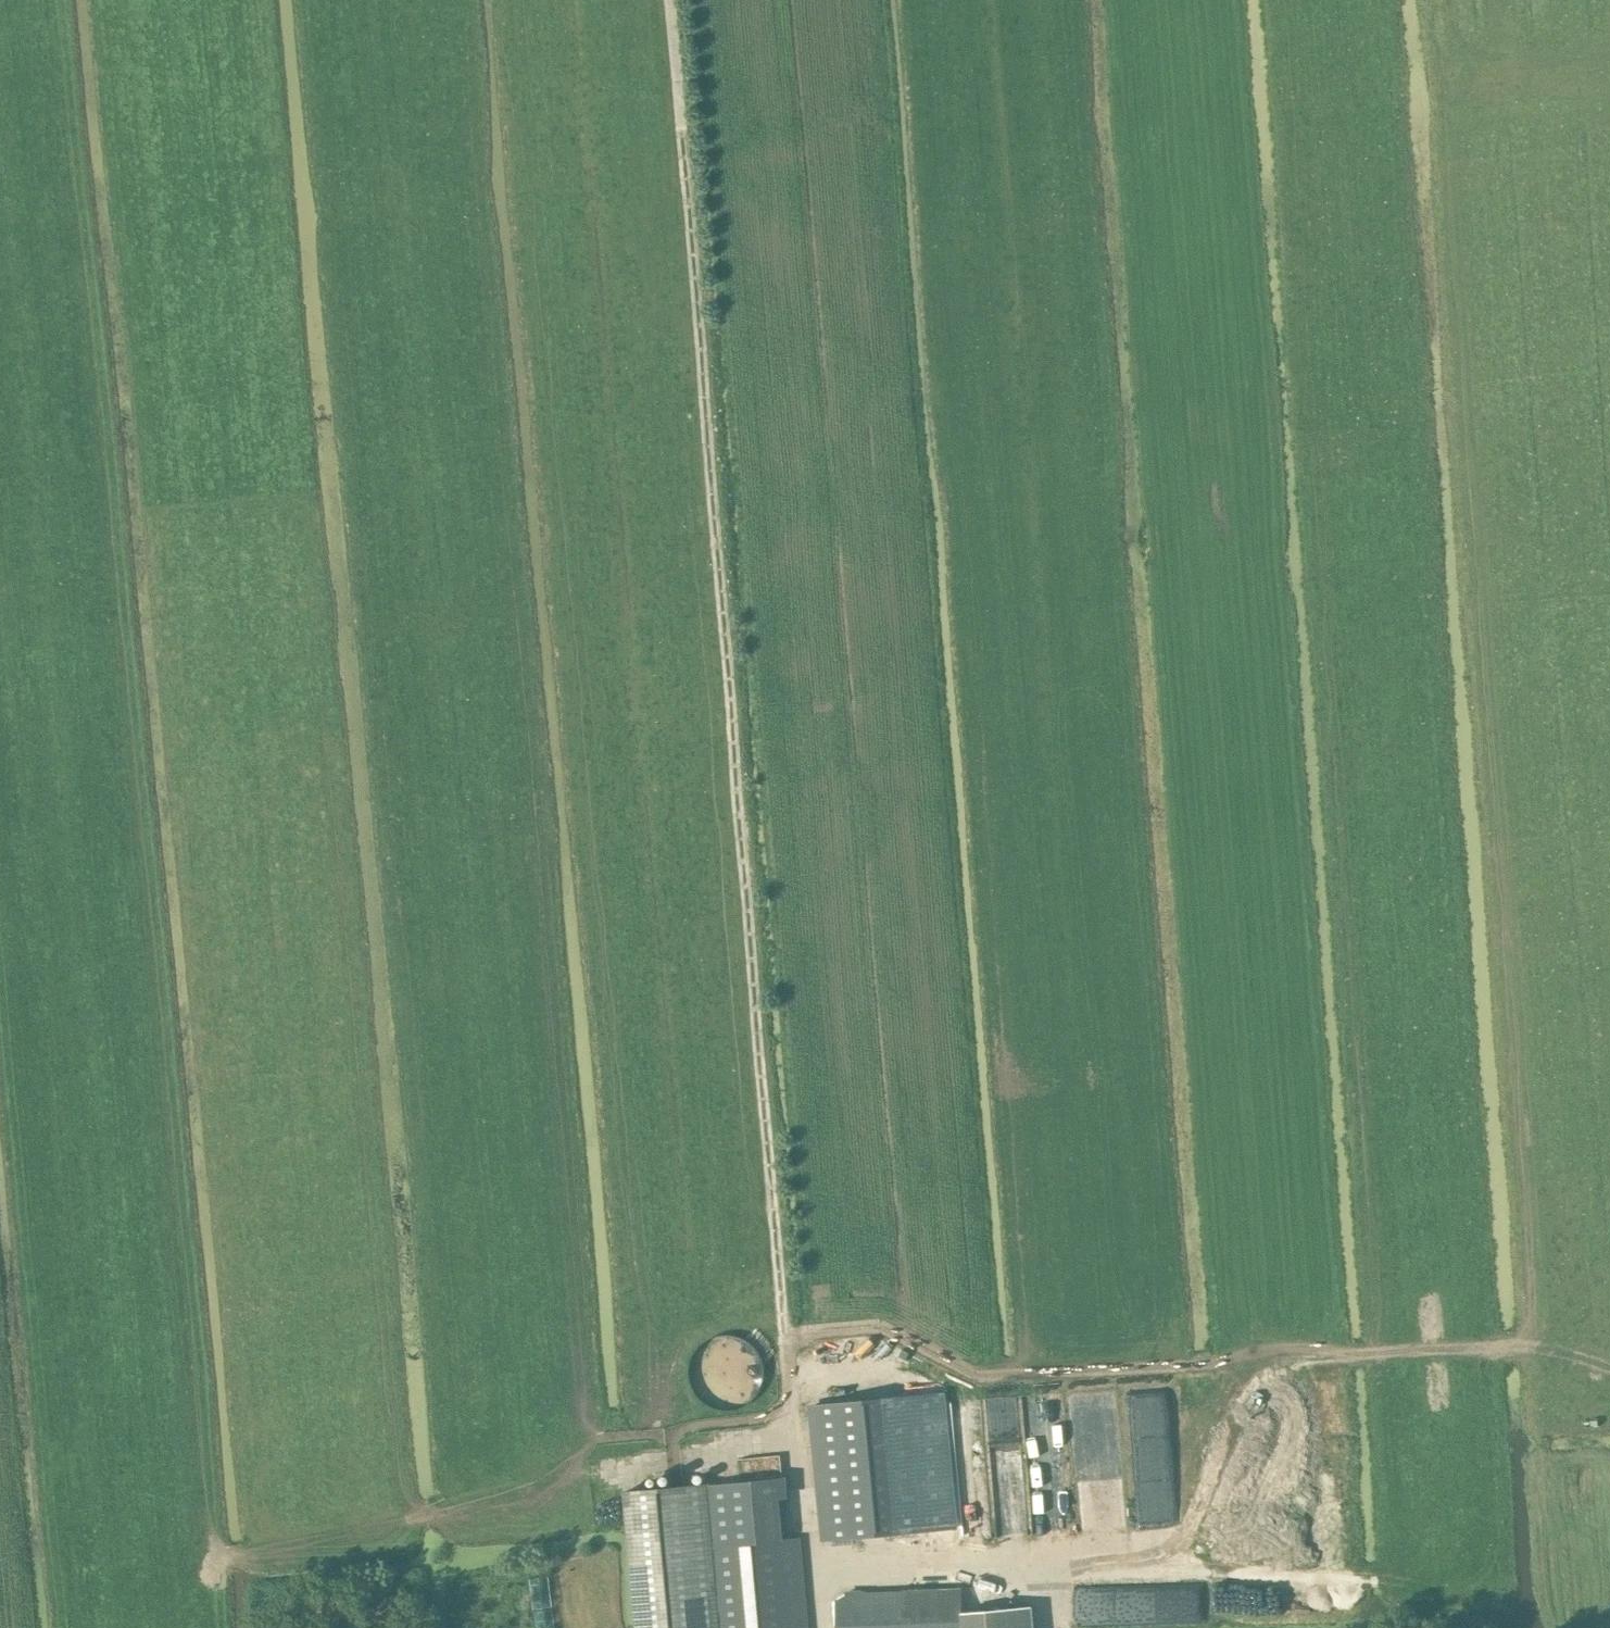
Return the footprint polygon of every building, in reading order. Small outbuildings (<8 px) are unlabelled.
[(881,1398),(808,1405),(820,1537),(821,1540),(887,1531),(884,1494),(879,1427),(877,1411),(882,1411),(881,1398)] [(882,1411),(877,1411),(879,1427),(884,1494),(887,1531),(953,1526),(944,1406),(882,1411)] [(691,1486),(699,1547),(778,1540),(773,1478),(691,1486)] [(624,1492),(637,1627),(807,1627),(798,1538),(778,1540),(699,1547),(691,1486),(624,1492)] [(961,1627),(961,1612),(960,1588),(835,1593),(836,1627),(961,1627)] [(961,1627),(1033,1627),(1031,1606),(961,1612),(961,1627)]
